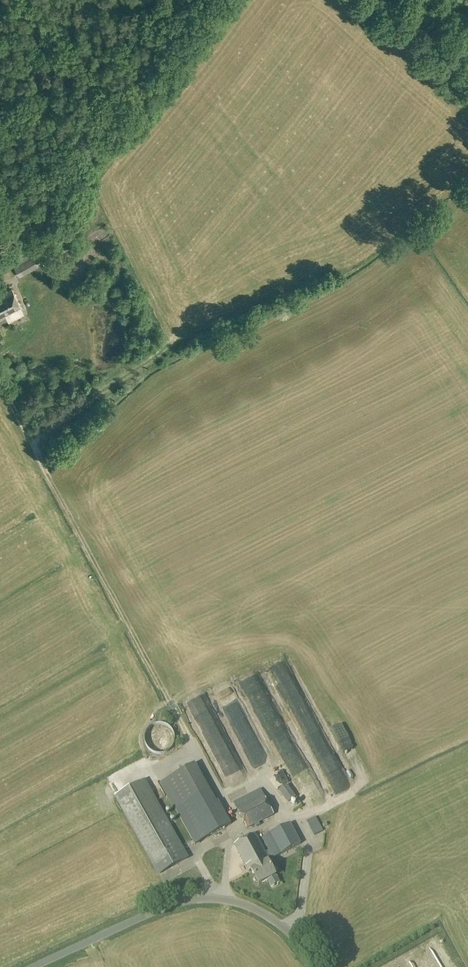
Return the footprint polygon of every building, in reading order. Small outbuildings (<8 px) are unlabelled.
[(34,222),(37,227),(47,220),(40,209),(26,219),(30,225),(34,222)] [(19,224),(26,232),(31,229),(25,220),(19,224)] [(34,256),(39,265),(47,261),(40,248),(32,252),(34,256)] [(22,264),(19,265),(25,275),(38,267),(38,266),(39,265),(34,256),(22,264)] [(22,309),(11,288),(0,294),(0,320),(22,309)] [(277,676),(291,670),(288,662),(273,667),(277,676)] [(293,677),(282,680),(289,703),(297,701),(300,710),(305,708),(302,696),(299,697),(293,677)] [(228,704),(225,706),(235,728),(250,722),(234,688),(223,693),(228,704)] [(204,730),(215,725),(205,699),(194,703),(204,730)] [(158,755),(160,755),(161,755),(163,754),(164,754),(166,754),(167,753),(168,752),(170,751),(171,750),(172,749),(173,748),(173,747),(174,745),(174,744),(175,742),(175,741),(175,740),(175,738),(175,737),(174,735),(174,734),(173,732),(172,731),(172,730),(170,729),(169,728),(168,727),(167,726),(165,725),(164,725),(163,725),(161,724),(159,724),(158,725),(157,725),(155,725),(154,726),(152,727),(151,727),(150,728),(149,729),(148,731),(147,732),(146,733),(146,735),(145,736),(145,737),(145,739),(145,740),(145,742),(145,743),(146,745),(146,746),(147,748),(148,749),(149,750),(150,751),(151,752),(153,753),(154,753),(155,754),(157,754),(158,755)] [(239,786),(250,781),(239,756),(232,759),(228,751),(232,749),(227,739),(219,743),(239,786)] [(291,766),(307,792),(322,783),(306,757),(291,766)] [(174,807),(195,845),(232,824),(219,801),(215,803),(206,788),(197,794),(193,787),(189,789),(180,773),(160,784),(172,805),(174,807)] [(117,796),(160,874),(187,859),(143,781),(117,796)] [(279,791),(287,802),(294,797),(286,786),(279,791)] [(234,803),(247,829),(274,815),(260,789),(234,803)] [(307,801),(311,808),(326,800),(322,792),(307,801)] [(307,822),(314,836),(324,831),(316,817),(307,822)] [(268,880),(271,886),(279,882),(276,876),(277,876),(268,858),(272,856),(273,859),(302,844),(290,823),(262,838),(269,851),(265,853),(255,834),(235,844),(249,871),(251,870),(259,885),(268,880)]
